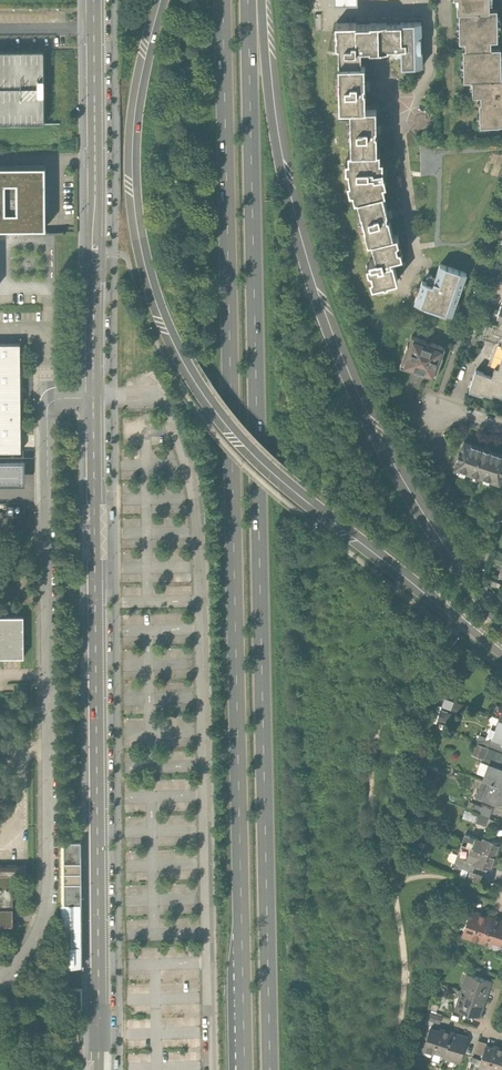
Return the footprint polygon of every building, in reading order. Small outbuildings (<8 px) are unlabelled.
[(467,13),(496,12),(495,0),(466,0),(467,13)] [(497,52),(497,46),(501,46),(501,12),(496,12),(467,13),(468,53),(469,83),(476,83),(501,82),(501,52),(497,52)] [(400,20),(400,22),(387,22),(387,21),(378,21),(378,48),(388,48),(388,46),(393,46),(393,49),(392,51),(394,53),(396,55),(398,54),(401,54),(401,65),(422,64),(422,55),(421,55),(421,51),(422,51),(421,34),(420,29),(421,29),(421,20),(400,20)] [(339,56),(339,62),(361,61),(361,53),(361,50),(361,47),(370,47),(370,48),(378,48),(378,21),(370,21),(370,22),(356,23),(356,21),(335,22),(336,31),(336,35),(336,45),(338,45),(339,53),(339,56)] [(44,124),(44,51),(0,51),(0,125),(44,124)] [(365,61),(361,61),(339,62),(338,62),(338,78),(339,78),(339,91),(339,107),(350,107),(366,105),(365,89),(369,88),(369,83),(369,79),(365,79),(365,61)] [(483,99),(483,103),(484,127),(501,127),(501,82),(476,83),(477,99),(483,99)] [(350,135),(351,150),(377,149),(377,128),(376,105),(366,105),(350,107),(350,122),(351,135),(350,135)] [(380,149),(377,149),(351,150),(348,150),(348,159),(346,159),(345,169),(348,169),(349,181),(347,181),(350,192),(353,191),(355,199),(357,198),(383,192),(385,191),(383,183),(386,182),(384,175),(387,175),(386,169),(386,165),(383,165),(383,158),(380,158),(380,149)] [(5,230),(8,230),(8,233),(11,233),(14,233),(14,230),(16,230),(29,230),(45,230),(45,167),(4,167),(0,167),(0,230),(5,230)] [(383,192),(357,198),(361,213),(364,226),(367,242),(371,241),(393,234),(388,214),(383,192)] [(397,233),(393,234),(371,241),(376,257),(369,259),(370,263),(366,264),(368,272),(371,272),(372,277),(370,279),(372,286),(383,283),(383,284),(389,283),(388,282),(398,280),(394,263),(395,263),(397,264),(398,262),(401,258),(399,258),(398,256),(403,255),(401,248),(398,247),(397,242),(399,240),(397,233)] [(451,315),(466,273),(440,263),(435,278),(433,277),(431,274),(429,275),(426,277),(427,280),(426,282),(422,280),(419,288),(419,289),(418,293),(417,293),(414,301),(425,305),(424,307),(440,313),(441,311),(451,315)] [(499,327),(488,323),(482,339),(496,344),(485,375),(493,378),(496,369),(500,370),(501,364),(501,335),(497,334),(499,327)] [(413,337),(402,368),(436,379),(447,349),(429,343),(413,337)] [(21,452),(20,344),(0,344),(0,452),(21,452)] [(501,381),(501,364),(500,370),(496,369),(493,378),(501,381)] [(493,378),(485,375),(478,372),(471,392),(481,396),(482,393),(493,397),(494,393),(501,396),(501,381),(493,378)] [(454,470),(501,487),(501,483),(501,455),(488,450),(464,441),(454,470)] [(25,485),(25,460),(0,460),(0,485),(25,485)] [(23,656),(23,657),(24,657),(23,615),(23,616),(0,616),(0,656),(23,656)] [(501,721),(493,740),(501,744),(501,721)] [(501,752),(501,744),(493,740),(490,747),(501,752)] [(478,743),(473,757),(485,761),(490,747),(478,743)] [(489,764),(483,782),(501,789),(501,768),(489,764)] [(483,782),(477,798),(498,806),(500,801),(501,802),(501,789),(483,782)] [(471,802),(469,809),(477,813),(491,818),(495,808),(483,804),(482,806),(471,802)] [(487,828),(491,818),(477,813),(474,823),(487,828)] [(413,823),(423,826),(426,818),(415,815),(413,823)] [(408,834),(417,838),(420,829),(411,826),(408,834)] [(462,846),(497,859),(501,845),(484,838),(483,841),(481,840),(466,834),(462,846)] [(80,843),(60,843),(61,990),(65,990),(65,1011),(81,1011),(81,990),(68,990),(68,968),(81,967),(80,843)] [(492,871),(497,859),(462,846),(458,855),(477,862),(476,865),(486,869),(492,871)] [(470,870),(474,871),(476,865),(477,862),(458,855),(455,864),(470,870)] [(0,865),(0,928),(13,927),(13,923),(13,908),(12,874),(26,874),(26,868),(26,865),(0,865)] [(474,871),(470,870),(467,879),(480,884),(484,876),(474,871)] [(472,903),(473,898),(465,895),(463,900),(472,903)] [(470,905),(461,933),(481,939),(490,911),(482,909),(470,905)] [(481,939),(500,945),(501,939),(501,915),(499,914),(490,911),(481,939)] [(467,972),(461,989),(486,998),(489,989),(492,981),(467,972)] [(486,998),(461,989),(455,1007),(480,1016),(483,1007),(486,998)] [(433,1019),(439,1021),(442,1014),(427,1009),(425,1016),(433,1019)] [(433,1019),(422,1049),(433,1053),(434,1050),(443,1054),(453,1026),(442,1022),(439,1021),(433,1019)] [(453,1026),(443,1054),(443,1057),(459,1062),(470,1032),(461,1029),(453,1026)] [(482,1052),(486,1041),(478,1038),(474,1050),(482,1052)] [(501,1059),(501,1043),(497,1041),(487,1038),(486,1041),(482,1052),(478,1065),(493,1069),(498,1069),(501,1059)] [(190,1061),(167,1061),(167,1069),(190,1069),(190,1061)]
